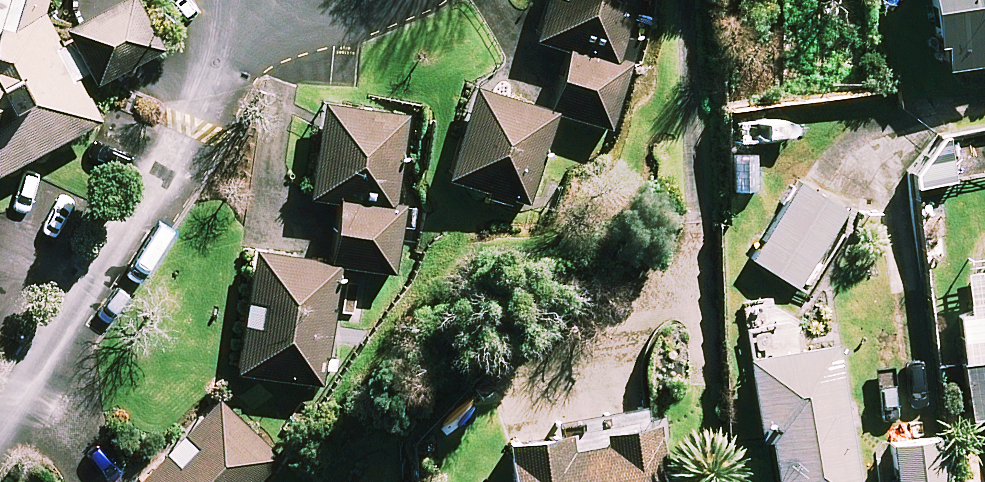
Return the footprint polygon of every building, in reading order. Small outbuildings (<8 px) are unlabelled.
[(0,33),(44,12),(48,0),(0,0),(0,34),(0,33)] [(63,29),(93,86),(160,51),(134,0),(119,0),(63,29)] [(532,42),(569,53),(552,112),(477,90),(449,187),(528,210),(556,116),(613,132),(637,48),(625,44),(638,0),(544,0),(532,42)] [(932,71),(984,66),(984,0),(926,0),(932,71)] [(100,123),(44,12),(0,33),(0,34),(0,175),(100,123)] [(405,125),(321,116),(312,200),(340,203),(333,265),(253,253),(236,375),(322,387),(339,269),(396,275),(403,209),(396,209),(405,125)] [(847,215),(799,185),(752,261),(800,291),(847,215)] [(984,366),(984,315),(958,318),(964,368),(984,366)] [(835,348),(750,361),(760,427),(768,426),(777,481),(855,481),(835,348)] [(964,368),(970,421),(984,420),(984,366),(964,368)] [(279,462),(214,400),(137,481),(260,481),(279,462)] [(652,429),(600,437),(601,446),(567,451),(565,437),(505,446),(510,481),(660,481),(652,429)] [(938,442),(891,449),(896,481),(945,481),(938,442)]
